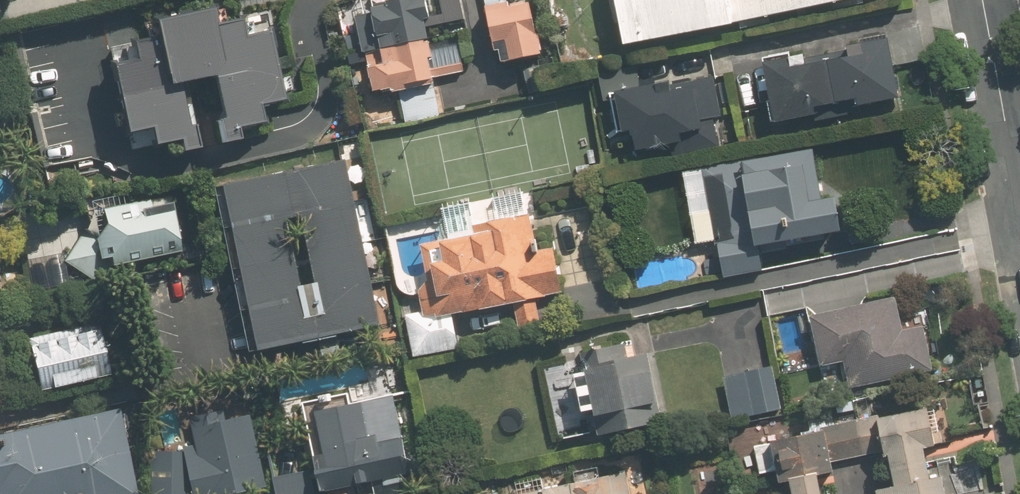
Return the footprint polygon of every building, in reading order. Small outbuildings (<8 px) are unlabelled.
[(144,122),(165,117),(169,135),(192,130),(196,147),(256,134),(253,117),(277,112),(273,95),(298,89),(284,22),(257,28),(254,11),(230,16),(227,0),(214,0),(171,9),(175,28),(144,34),(148,51),(129,55),(144,122)] [(361,11),(377,89),(445,76),(433,13),(441,12),(439,0),(381,0),(382,6),(361,11)] [(541,0),(518,0),(492,5),(503,60),(551,51),(541,0)] [(637,36),(822,0),(630,0),(637,36)] [(771,67),(781,127),(906,106),(896,46),(771,67)] [(638,125),(642,145),(679,138),(681,149),(724,141),(719,113),(726,112),(719,72),(682,79),(681,76),(622,87),(630,126),(638,125)] [(765,255),(851,239),(845,205),(832,207),(822,153),(688,177),(701,250),(721,247),(727,280),(769,273),(765,255)] [(353,156),(235,178),(266,343),(384,321),(353,156)] [(103,235),(104,238),(85,227),(67,257),(95,274),(108,252),(120,250),(121,260),(187,248),(178,197),(156,201),(156,196),(111,204),(114,217),(103,235)] [(410,311),(419,353),(462,344),(455,310),(518,297),(524,328),(548,323),(542,293),(568,287),(559,243),(544,246),(537,210),(480,221),(482,228),(429,239),(436,273),(425,286),(430,307),(410,311)] [(901,302),(816,321),(827,370),(849,366),(855,392),(938,373),(929,330),(908,335),(901,302)] [(37,333),(47,384),(116,370),(105,319),(37,333)] [(545,365),(559,438),(667,418),(653,345),(634,348),(632,338),(579,348),(581,358),(545,365)] [(9,402),(0,358),(0,404),(9,402)] [(775,369),(727,380),(737,423),(785,412),(775,369)] [(397,388),(328,404),(337,447),(326,449),(334,485),(415,467),(397,388)] [(129,400),(0,426),(0,493),(148,493),(129,400)] [(190,450),(195,467),(201,493),(212,493),(271,479),(251,401),(195,414),(202,440),(189,444),(190,450)] [(937,402),(776,439),(785,478),(803,474),(807,493),(853,493),(851,485),(837,489),(832,467),(844,464),(842,458),(893,446),(901,480),(885,484),(887,493),(958,493),(953,470),(941,473),(934,443),(946,440),(937,402)] [(195,467),(190,450),(156,446),(153,491),(194,493),(195,467)] [(316,465),(278,472),(282,493),(322,493),(316,465)] [(525,493),(637,493),(631,466),(524,490),(525,493)]
